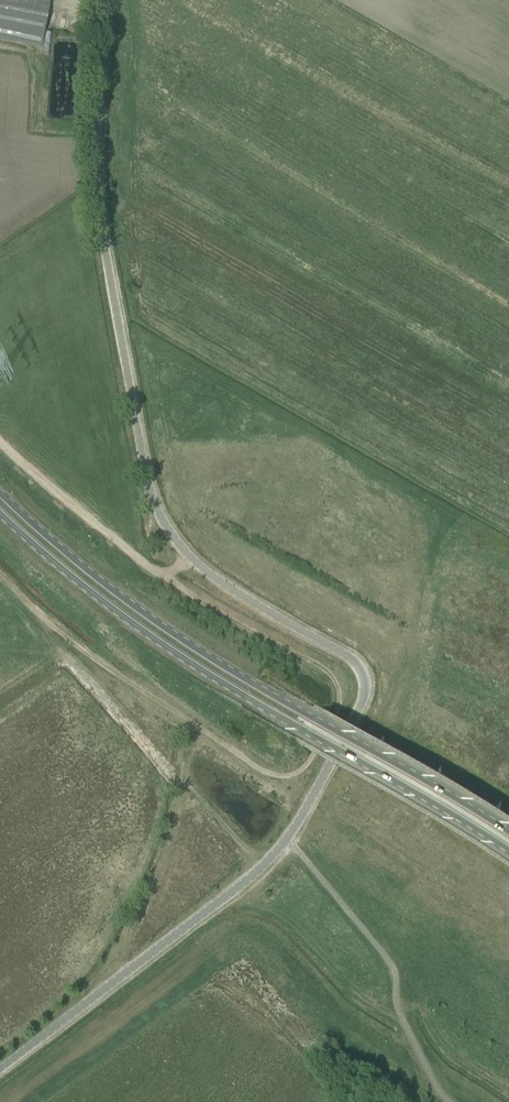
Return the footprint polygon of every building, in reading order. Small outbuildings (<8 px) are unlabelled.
[(50,0),(0,0),(0,40),(41,48),(50,0)] [(375,799),(362,815),(368,819),(381,804),(375,799)]
